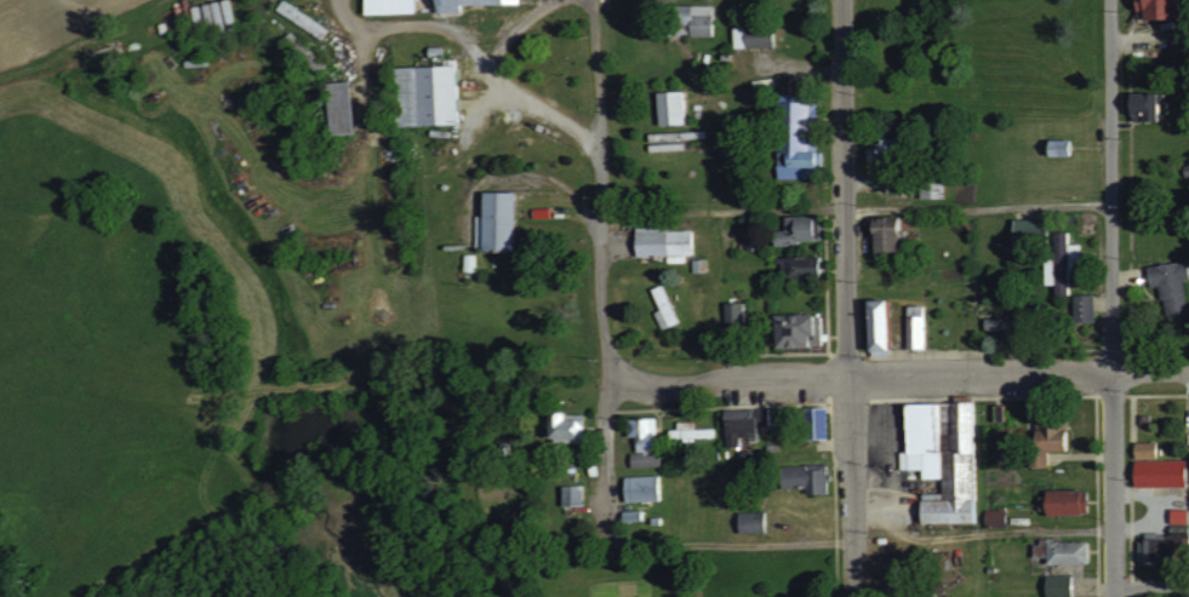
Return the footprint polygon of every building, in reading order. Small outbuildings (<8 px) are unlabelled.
[(414,12),(413,0),(363,0),(363,13),(414,12)] [(517,4),(517,0),(432,0),(432,13),(461,13),(461,3),(517,4)] [(1174,0),(1135,0),(1135,9),(1142,9),(1142,17),(1175,17),(1174,0)] [(690,4),(690,5),(667,4),(667,35),(713,36),(713,5),(690,4)] [(733,47),(773,46),(772,25),(732,27),(733,47)] [(457,124),(455,64),(394,66),(396,125),(457,124)] [(328,134),(351,133),(350,81),(327,81),(328,134)] [(658,125),(684,124),(683,90),(657,91),(658,125)] [(1156,119),(1155,103),(1162,102),(1162,91),(1129,92),(1130,120),(1156,119)] [(777,178),(818,178),(818,150),(813,150),(814,101),(778,101),(777,178)] [(482,215),(476,215),(476,250),(515,249),(514,190),(482,191),(482,215)] [(774,245),(820,240),(817,213),(783,217),(785,229),(772,231),(774,245)] [(896,215),(870,216),(871,253),(898,252),(896,215)] [(1043,240),(1043,218),(1013,219),(1014,241),(1043,240)] [(684,262),(684,255),(692,255),(691,229),(665,230),(665,221),(635,221),(635,256),(666,256),(666,262),(684,262)] [(1079,243),(1067,243),(1067,231),(1053,231),(1053,256),(1043,256),(1043,284),(1054,284),(1054,294),(1067,294),(1067,274),(1079,274),(1079,243)] [(819,256),(779,257),(779,276),(819,275),(819,256)] [(1149,287),(1158,286),(1163,316),(1187,312),(1182,279),(1188,278),(1188,276),(1186,259),(1146,265),(1149,287)] [(1093,294),(1071,294),(1072,321),(1094,321),(1093,294)] [(866,299),(867,353),(887,352),(886,298),(866,299)] [(724,325),(743,326),(744,303),(725,302),(724,325)] [(906,348),(924,347),(922,304),(905,305),(906,348)] [(820,313),(773,314),(774,347),(821,346),(820,313)] [(984,329),(1011,329),(1011,317),(984,317),(984,329)] [(975,522),(973,401),(903,403),(904,451),(899,451),(899,469),(919,468),(919,478),(941,478),(942,497),(919,498),(919,523),(975,522)] [(766,425),(766,407),(723,408),(724,446),(737,446),(737,437),(756,436),(756,425),(766,425)] [(825,407),(802,408),(802,439),(826,438),(825,407)] [(583,416),(563,416),(563,411),(548,411),(547,441),(582,442),(583,416)] [(627,437),(635,436),(635,452),(632,452),(632,466),(656,465),(654,417),(626,418),(627,437)] [(1064,450),(1064,418),(1030,418),(1030,466),(1046,466),(1046,450),(1064,450)] [(713,427),(693,428),(693,420),(676,420),(676,428),(669,428),(669,439),(714,438),(713,427)] [(1188,485),(1188,459),(1155,459),(1155,441),(1132,441),(1133,486),(1188,485)] [(805,486),(805,494),(827,493),(826,468),(808,469),(808,464),(780,465),(780,487),(805,486)] [(625,501),(660,500),(659,475),(624,476),(625,501)] [(583,505),(582,484),(562,485),(562,506),(583,505)] [(1085,488),(1043,490),(1044,515),(1086,514),(1085,488)] [(984,509),(985,527),(1005,526),(1004,509),(984,509)] [(1185,509),(1169,509),(1169,523),(1185,522),(1185,509)] [(737,512),(738,532),(764,532),(763,511),(737,512)] [(1136,538),(1137,561),(1162,560),(1161,555),(1171,555),(1171,537),(1136,538)] [(1045,564),(1087,563),(1087,540),(1029,541),(1030,559),(1045,558),(1045,564)] [(1044,575),(1045,596),(1067,596),(1070,596),(1069,574),(1044,575)]
